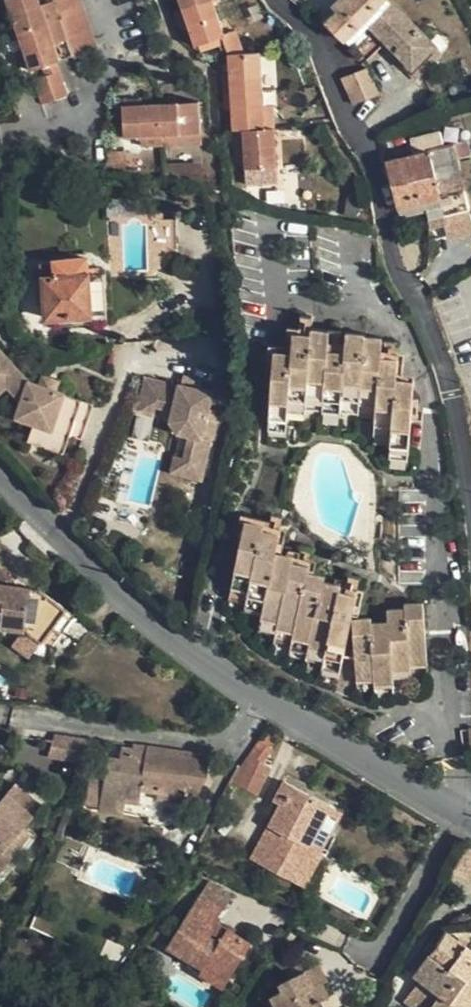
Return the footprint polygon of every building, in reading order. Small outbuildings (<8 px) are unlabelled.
[(20,23),(49,21),(43,4),(42,0),(19,0),(8,4),(14,23),(20,23)] [(77,19),(71,0),(42,0),(43,4),(55,1),(61,19),(77,19)] [(89,17),(83,0),(71,0),(77,19),(89,17)] [(178,2),(183,17),(213,7),(211,0),(178,0),(178,2)] [(328,21),(351,44),(371,26),(412,68),(433,46),(387,0),(340,0),(335,5),(340,10),(328,21)] [(49,21),(61,19),(55,1),(43,4),(49,21)] [(323,16),(328,21),(340,10),(335,5),(323,16)] [(183,19),(189,35),(196,56),(225,45),(213,7),(183,17),(183,19)] [(89,17),(77,19),(78,20),(62,23),(63,24),(69,44),(57,48),(61,62),(99,50),(89,17)] [(186,37),(189,35),(183,19),(180,19),(186,37)] [(20,23),(15,26),(19,37),(51,27),(49,21),(20,23)] [(63,24),(51,27),(57,48),(69,44),(63,24)] [(61,62),(57,48),(51,27),(19,37),(30,72),(40,68),(59,63),(61,62)] [(237,40),(225,45),(229,60),(244,60),(237,40)] [(231,119),(232,137),(244,136),(264,135),(264,112),(260,59),(244,60),(229,60),(230,84),(223,84),(226,119),(231,119)] [(40,68),(42,77),(61,71),(59,63),(40,68)] [(61,71),(42,77),(33,80),(42,108),(69,99),(61,71)] [(370,71),(345,80),(354,104),(378,95),(370,71)] [(199,118),(196,107),(185,107),(168,109),(165,108),(140,110),(122,111),(125,143),(142,142),(200,138),(201,138),(199,118)] [(275,111),(264,112),(264,135),(277,134),(275,111)] [(245,170),(279,169),(277,134),(264,135),(244,136),(244,153),(245,170)] [(234,154),(244,153),(244,136),(232,137),(234,154)] [(201,149),(200,138),(142,142),(142,153),(201,149)] [(389,163),(401,210),(441,200),(443,206),(446,216),(469,211),(464,191),(466,190),(454,146),(389,163)] [(279,178),(279,169),(245,170),(245,180),(279,178)] [(402,217),(443,206),(441,200),(401,210),(402,217)] [(46,320),(58,319),(93,316),(91,277),(88,256),(41,260),(46,320)] [(105,276),(91,277),(93,316),(94,325),(108,323),(105,276)] [(94,325),(93,316),(58,319),(58,327),(94,325)] [(376,410),(376,416),(374,430),(391,432),(391,438),(410,439),(415,381),(397,379),(400,360),(381,359),(384,336),(313,331),(312,335),(293,334),(293,354),(275,353),(269,425),(288,427),(289,415),(290,409),(307,411),(307,405),(322,406),(341,408),(358,409),(376,410)] [(56,392),(42,388),(30,384),(0,353),(0,393),(7,388),(22,404),(17,420),(84,441),(95,408),(64,398),(64,395),(56,392)] [(43,381),(42,388),(56,392),(59,386),(43,381)] [(145,383),(143,396),(154,398),(153,407),(170,411),(168,422),(180,434),(191,437),(187,457),(183,477),(205,481),(215,439),(206,437),(215,393),(178,385),(178,389),(145,383)] [(151,414),(153,407),(154,398),(143,396),(140,413),(151,414)] [(287,433),(288,427),(269,425),(269,431),(287,433)] [(172,474),(183,477),(187,457),(176,456),(172,474)] [(277,631),(276,636),(292,640),(292,645),(310,649),(308,655),(326,659),(324,665),(342,670),(358,595),(340,591),(341,586),(325,581),(327,576),(310,572),(310,565),(294,562),(295,557),(277,553),(281,534),(265,530),(266,526),(246,522),(231,594),(249,597),(247,603),(264,607),(263,612),(260,626),(277,631)] [(1,563),(9,558),(0,543),(0,563),(1,563)] [(1,563),(0,563),(0,578),(6,586),(16,588),(1,563)] [(16,588),(6,586),(0,585),(0,613),(2,613),(1,626),(24,629),(50,648),(74,615),(41,590),(16,588)] [(230,600),(247,603),(249,597),(231,594),(230,600)] [(246,608),(263,612),(264,607),(247,603),(246,608)] [(371,620),(354,621),(358,682),(374,680),(375,685),(395,685),(395,672),(412,672),(411,667),(428,666),(424,603),(405,605),(406,609),(389,610),(389,623),(372,624),(371,620)] [(259,632),(276,636),(277,631),(260,626),(259,632)] [(275,642),(292,645),(292,640),(276,636),(275,642)] [(290,651),(308,655),(310,649),(292,645),(290,651)] [(306,661),(324,665),(326,659),(308,655),(306,661)] [(341,676),(342,670),(324,665),(323,671),(341,676)] [(45,754),(63,756),(66,735),(48,733),(45,754)] [(79,758),(87,737),(66,735),(63,756),(79,758)] [(257,740),(248,754),(235,774),(232,780),(258,792),(270,765),(263,760),(270,748),(257,740)] [(124,812),(126,799),(141,801),(144,786),(198,795),(205,783),(210,754),(134,743),(133,747),(128,746),(124,747),(123,749),(122,752),(120,758),(109,756),(102,808),(124,812)] [(330,804),(285,779),(275,798),(281,802),(253,853),(272,863),(277,853),(292,861),(286,871),(305,881),(322,850),(308,844),(330,804)] [(15,850),(18,846),(13,843),(24,829),(42,804),(15,786),(0,808),(0,866),(3,868),(15,850)] [(343,810),(330,804),(308,844),(322,850),(343,810)] [(29,832),(24,829),(13,843),(18,846),(29,832)] [(456,873),(470,878),(470,850),(464,848),(456,873)] [(15,850),(3,868),(0,866),(0,882),(3,884),(22,854),(15,850)] [(277,853),(272,863),(286,871),(292,861),(277,853)] [(224,907),(202,892),(168,944),(203,967),(227,981),(251,944),(216,920),(224,907)] [(430,954),(466,979),(451,1002),(458,1006),(470,1006),(470,948),(449,932),(448,931),(430,954)] [(430,954),(414,975),(440,994),(431,1006),(458,1006),(451,1002),(466,979),(430,954)] [(307,1006),(320,1000),(328,995),(322,981),(327,980),(318,962),(305,969),(301,962),(288,970),(291,976),(280,982),(283,989),(272,995),(278,1006),(307,1006)] [(223,986),(227,981),(203,967),(200,972),(223,986)]
